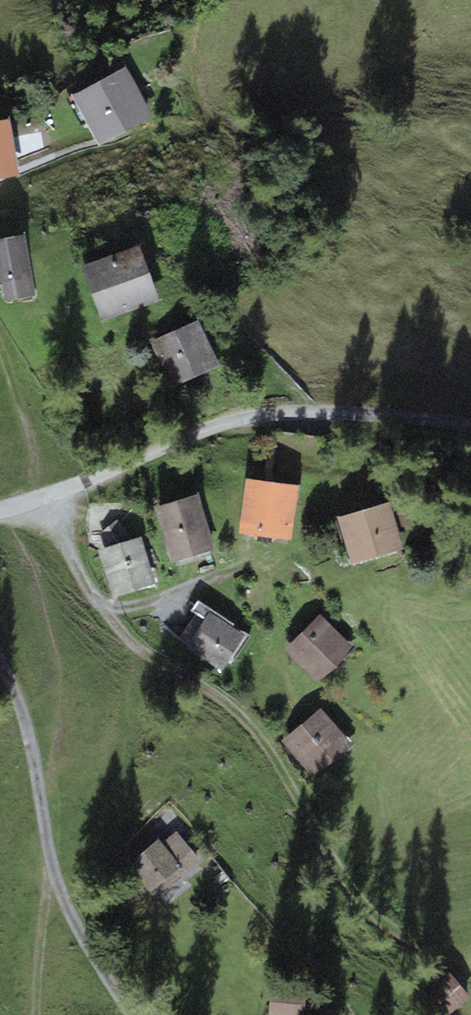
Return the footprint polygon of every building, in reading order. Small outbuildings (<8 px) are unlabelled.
[(126,66),(72,96),(99,145),(153,114),(126,66)] [(0,120),(0,177),(18,174),(9,118),(0,120)] [(25,234),(0,238),(0,282),(3,281),(6,299),(36,294),(25,234)] [(139,242),(82,263),(103,320),(160,299),(139,242)] [(198,319),(149,340),(170,386),(218,364),(198,319)] [(297,484),(246,478),(239,532),(291,538),(297,484)] [(197,493),(154,507),(171,561),(214,547),(197,493)] [(389,500),(336,516),(351,564),(404,548),(389,500)] [(141,536),(98,550),(112,595),(155,582),(141,536)] [(245,634),(197,600),(190,610),(204,620),(185,647),(220,670),(245,634)] [(352,646),(320,613),(284,648),(316,681),(352,646)] [(352,744),(322,707),(282,740),(312,777),(352,744)] [(200,859),(176,831),(162,843),(158,839),(129,863),(152,890),(156,887),(161,892),(200,859)] [(470,997),(447,972),(429,990),(452,1014),(470,997)] [(270,989),(269,1014),(270,1014),(304,1014),(305,991),(270,989)]
